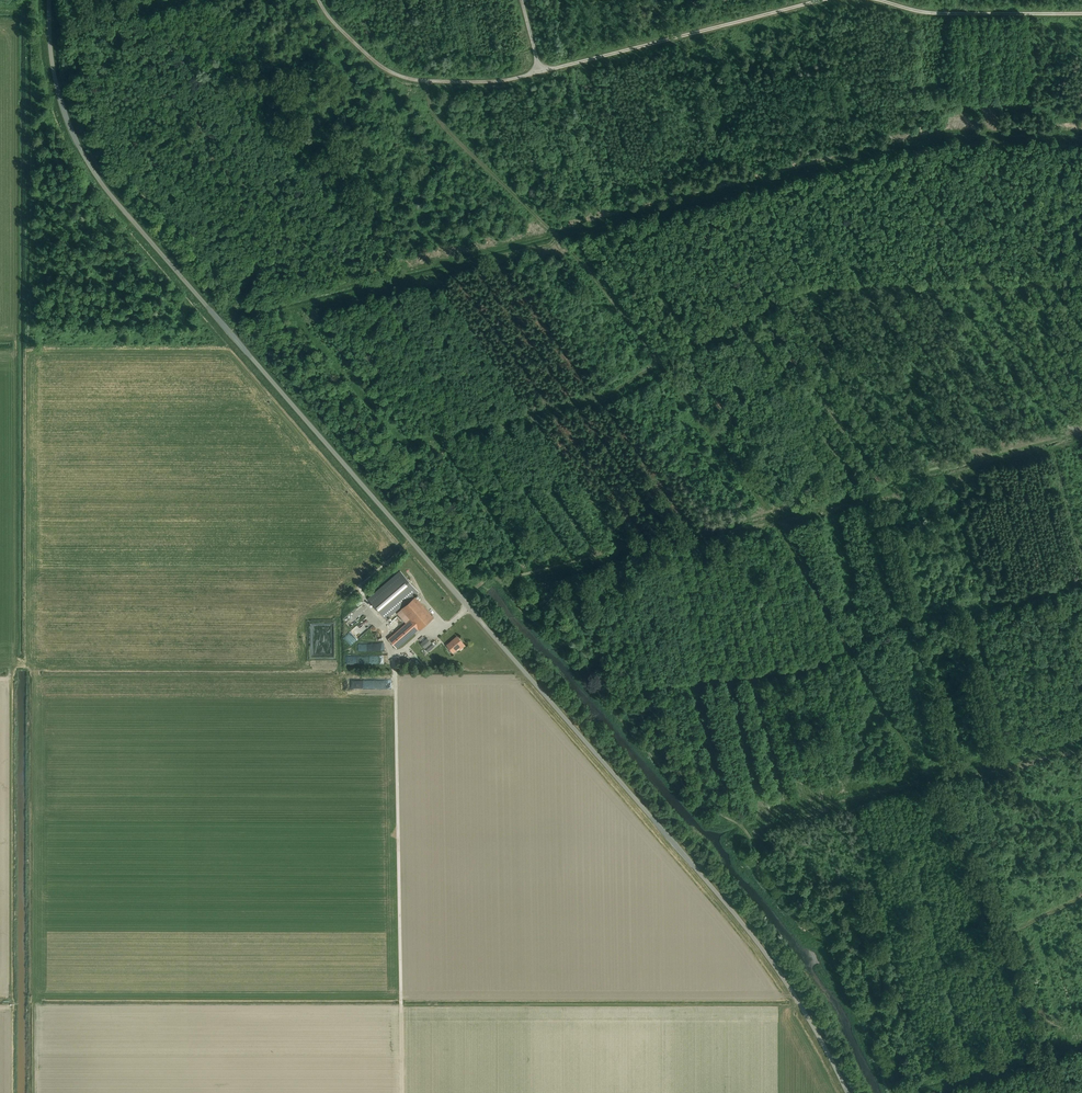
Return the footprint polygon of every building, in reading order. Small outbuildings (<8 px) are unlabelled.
[(396,611),(413,596),(416,593),(398,573),(368,599),(386,620),(396,611)] [(416,597),(415,598),(413,596),(396,611),(406,623),(388,639),(397,648),(419,629),(419,630),(433,618),(416,597)] [(352,631),(358,635),(361,633),(365,627),(367,626),(369,623),(367,619),(370,615),(368,611),(368,610),(365,606),(363,605),(357,608),(350,617),(347,619),(351,626),(358,623),(352,631)] [(427,632),(419,638),(422,642),(430,636),(427,632)] [(460,650),(465,646),(457,636),(447,645),(453,653),(459,648),(460,650)] [(420,643),(425,648),(427,652),(434,646),(427,638),(420,643)] [(490,661),(493,667),(504,662),(501,656),(490,661)]
